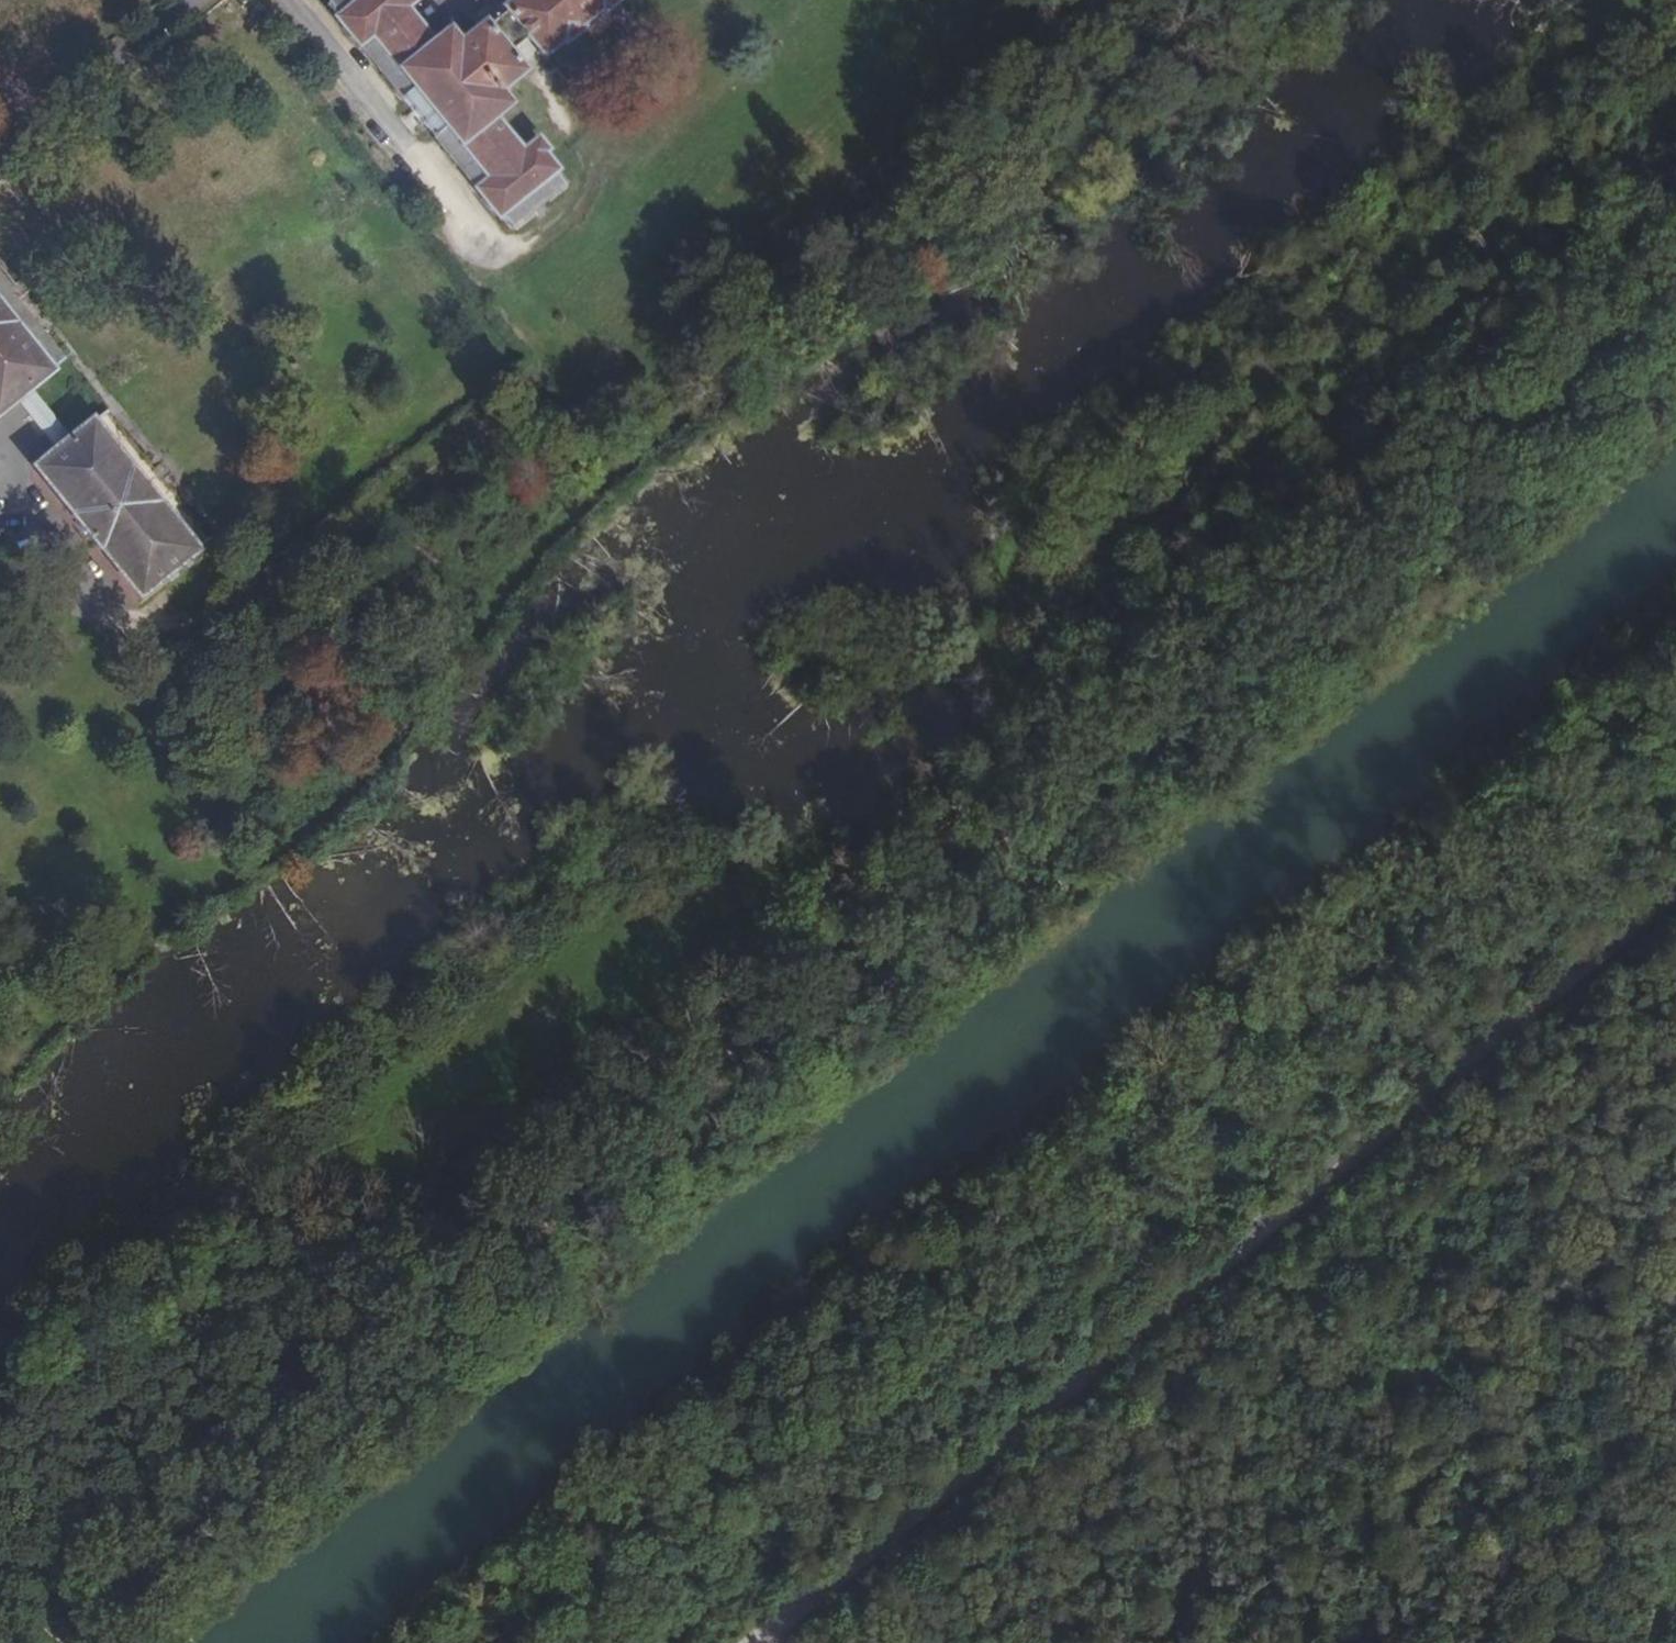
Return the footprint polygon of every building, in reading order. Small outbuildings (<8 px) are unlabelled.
[(337,14),(357,0),(334,0),(329,4),(337,14)] [(500,216),(559,170),(546,153),(549,149),(543,141),(528,152),(499,114),(512,102),(505,89),(524,71),(512,55),(499,39),(483,22),(461,39),(450,25),(434,37),(408,3),(412,0),(357,0),(337,14),(361,41),(376,27),(418,80),(450,120),(496,176),(479,190),(500,216)] [(523,20),(538,35),(549,50),(565,37),(569,40),(586,27),(583,23),(600,7),(604,10),(618,0),(509,0),(523,20)] [(523,20),(499,39),(512,55),(538,35),(523,20)] [(361,41),(403,94),(418,80),(376,27),(361,41)] [(435,136),(450,120),(418,80),(403,94),(435,136)] [(435,136),(479,190),(496,176),(450,120),(435,136)] [(559,170),(500,216),(513,231),(571,184),(559,170)] [(15,318),(10,322),(49,370),(63,358),(0,281),(0,300),(15,318)] [(11,400),(30,386),(49,370),(10,322),(15,318),(0,300),(0,408),(11,400)] [(30,386),(11,400),(55,451),(72,438),(30,386)] [(108,411),(92,424),(127,467),(132,463),(162,497),(154,503),(193,550),(211,536),(108,411)] [(72,438),(55,451),(34,468),(50,488),(54,485),(76,516),(74,517),(99,548),(102,545),(128,575),(123,579),(135,596),(193,550),(154,503),(162,497),(132,463),(127,467),(92,424),(72,438)]
